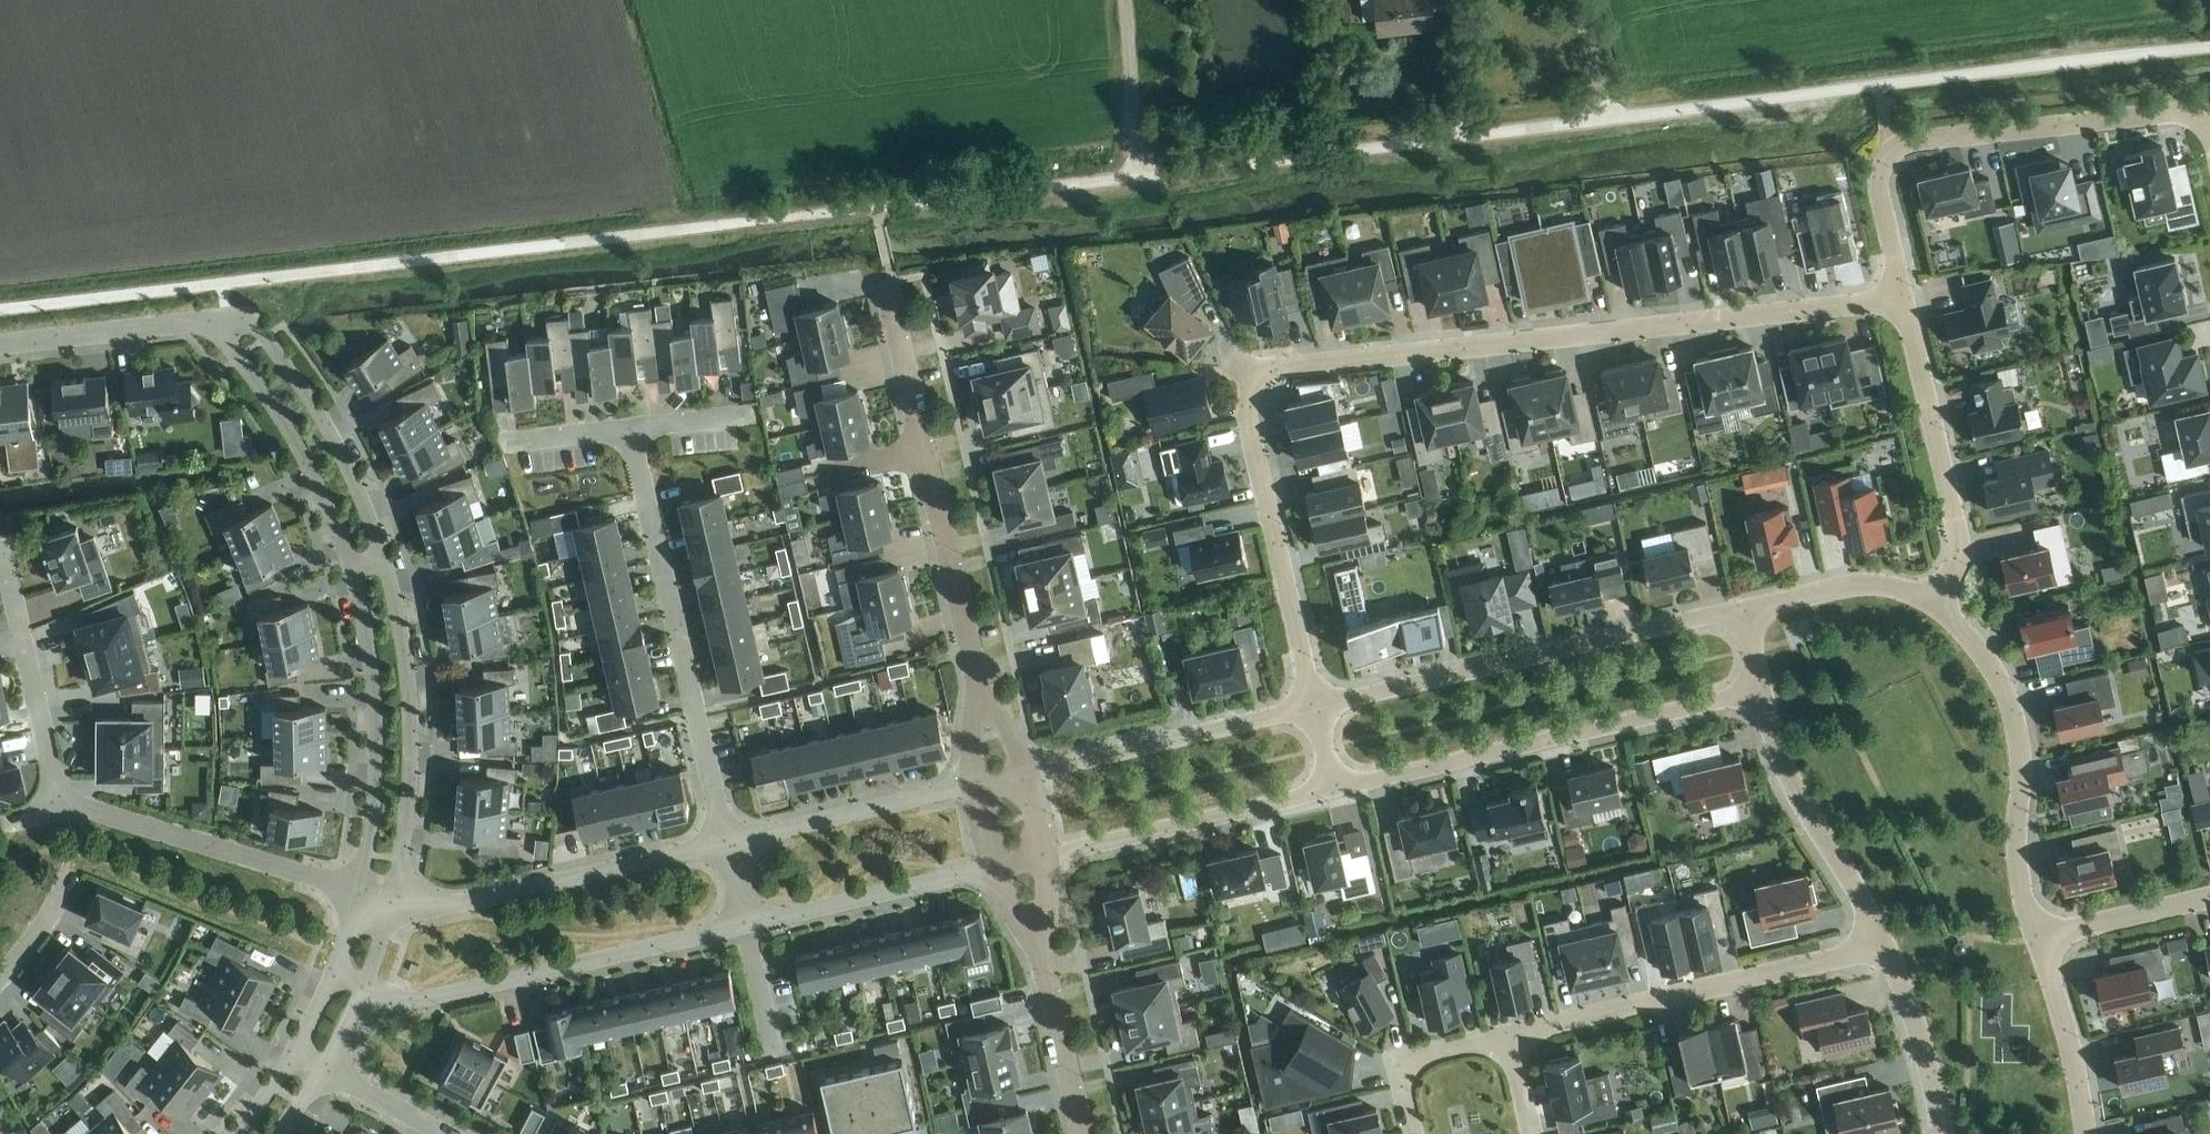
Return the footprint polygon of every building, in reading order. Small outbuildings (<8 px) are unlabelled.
[(1363,19),(1377,18),(1379,34),(1433,27),(1431,14),(1447,12),(1446,0),(1361,0),(1363,19)] [(2117,167),(2122,186),(2131,184),(2137,212),(2165,206),(2170,227),(2198,221),(2190,186),(2173,190),(2163,146),(2143,150),(2144,151),(2124,156),(2126,165),(2117,167)] [(2018,167),(2025,197),(2037,194),(2041,213),(2059,209),(2063,224),(2099,216),(2091,181),(2074,185),(2069,164),(2051,168),(2049,160),(2018,167)] [(1969,167),(1920,178),(1927,212),(1962,204),(1965,216),(1996,209),(1989,178),(1973,182),(1969,167)] [(1682,181),(1686,199),(1697,196),(1693,179),(1682,181)] [(1599,202),(1597,190),(1585,193),(1588,205),(1599,202)] [(1800,244),(1806,270),(1822,266),(1819,253),(1832,250),(1835,263),(1858,258),(1852,234),(1848,235),(1846,223),(1850,222),(1843,192),(1817,197),(1818,202),(1807,205),(1812,226),(1797,230),(1797,232),(1802,230),(1805,243),(1800,244)] [(1684,194),(1668,198),(1670,205),(1686,202),(1684,194)] [(1755,216),(1738,220),(1749,271),(1758,269),(1762,271),(1773,269),(1775,265),(1778,265),(1771,232),(1788,229),(1780,194),(1752,200),(1755,216)] [(1749,271),(1738,220),(1720,224),(1717,208),(1693,214),(1701,248),(1714,245),(1721,278),(1724,277),(1728,279),(1738,277),(1741,273),(1749,271)] [(1658,229),(1643,233),(1655,285),(1682,278),(1675,248),(1688,245),(1680,210),(1655,216),(1658,229)] [(1293,240),(1288,220),(1273,224),(1278,243),(1293,240)] [(1308,229),(1306,220),(1291,223),(1292,231),(1308,229)] [(1590,220),(1542,230),(1557,295),(1589,288),(1588,286),(1587,286),(1584,275),(1601,271),(1590,220)] [(2014,235),(2011,222),(1995,225),(1998,238),(2014,235)] [(1655,285),(1643,233),(1627,236),(1624,223),(1599,229),(1607,264),(1620,261),(1627,291),(1655,285)] [(1462,251),(1447,254),(1458,302),(1464,301),(1465,305),(1483,301),(1482,297),(1486,296),(1479,267),(1496,263),(1489,229),(1458,236),(1462,251)] [(1542,230),(1495,241),(1507,293),(1524,289),(1526,300),(1525,301),(1526,303),(1557,295),(1542,230)] [(2119,255),(2114,234),(2095,239),(2100,257),(2119,255)] [(1458,302),(1447,254),(1433,258),(1429,243),(1399,250),(1407,284),(1424,280),(1431,309),(1435,308),(1436,312),(1453,308),(1452,304),(1458,302)] [(1365,264),(1350,267),(1361,317),(1389,310),(1383,281),(1396,278),(1388,245),(1362,251),(1365,264)] [(1047,252),(1030,256),(1034,271),(1051,267),(1047,252)] [(1361,317),(1350,267),(1347,254),(1305,264),(1313,297),(1326,294),(1333,323),(1361,317)] [(1161,332),(1161,333),(1160,336),(1159,337),(1159,339),(1160,341),(1161,343),(1163,345),(1165,346),(1167,346),(1169,346),(1170,346),(1172,345),(1174,343),(1188,355),(1211,328),(1193,313),(1194,310),(1207,295),(1189,257),(1160,271),(1170,293),(1153,299),(1157,310),(1147,321),(1161,332)] [(2142,294),(2129,296),(2132,311),(2111,316),(2115,333),(2153,324),(2151,314),(2184,306),(2184,307),(2186,306),(2175,257),(2173,257),(2173,258),(2136,266),(2142,294)] [(1248,276),(1230,281),(1238,314),(1256,310),(1261,330),(1288,323),(1283,304),(1298,300),(1290,266),(1275,270),(1274,264),(1247,270),(1248,276)] [(2042,276),(2047,281),(2054,281),(2054,269),(2042,269),(2042,276)] [(985,324),(983,313),(993,310),(1003,316),(1007,336),(1039,329),(1034,307),(1019,310),(1010,273),(994,276),(992,270),(954,279),(957,291),(955,292),(958,305),(960,305),(963,318),(965,317),(968,328),(985,324)] [(1946,313),(1954,346),(1972,342),(1974,351),(2003,344),(2000,335),(2009,333),(2002,301),(1997,302),(1992,279),(1964,286),(1969,308),(1946,313)] [(796,329),(799,340),(847,329),(844,314),(840,314),(837,303),(805,310),(798,281),(766,289),(775,330),(796,329)] [(692,319),(693,333),(694,333),(699,369),(700,369),(721,366),(719,348),(738,345),(733,298),(711,300),(713,317),(692,319)] [(670,303),(656,305),(658,320),(672,318),(670,303)] [(1069,317),(1066,303),(1049,306),(1052,321),(1069,317)] [(610,329),(611,342),(612,342),(616,379),(617,378),(639,376),(637,358),(655,356),(655,355),(651,321),(652,320),(650,307),(629,310),(631,327),(610,329)] [(585,327),(583,309),(569,311),(572,329),(585,327)] [(527,339),(529,352),(530,352),(534,388),(535,388),(557,385),(555,367),(572,365),(573,365),(569,330),(570,330),(568,317),(547,320),(549,336),(527,339)] [(658,320),(652,320),(651,321),(655,355),(655,356),(656,369),(676,366),(678,385),(701,382),(700,369),(699,369),(694,333),(693,333),(674,335),(672,318),(658,320)] [(471,349),(467,319),(453,321),(457,356),(471,349)] [(590,328),(570,330),(569,330),(573,365),(572,365),(574,378),(593,376),(596,394),(619,392),(617,378),(616,379),(612,342),(611,342),(592,345),(590,328)] [(2088,332),(2091,345),(2109,341),(2106,328),(2088,332)] [(847,329),(799,340),(801,351),(787,358),(793,384),(820,378),(817,364),(850,357),(847,345),(851,344),(847,329)] [(2158,340),(2124,348),(2132,382),(2146,379),(2151,399),(2167,395),(2168,400),(2189,395),(2188,390),(2205,386),(2202,377),(2208,376),(2204,359),(2198,360),(2196,351),(2180,355),(2175,336),(2158,340)] [(346,364),(363,389),(384,375),(392,388),(425,367),(411,345),(398,353),(388,337),(346,364)] [(1846,337),(1818,343),(1832,406),(1833,406),(1830,395),(1856,389),(1859,400),(1886,394),(1876,348),(1850,354),(1846,337)] [(530,352),(529,352),(509,354),(507,338),(486,340),(492,388),(511,386),(513,404),(537,401),(535,388),(534,388),(530,352)] [(1832,406),(1818,343),(1789,350),(1793,367),(1780,370),(1789,409),(1830,400),(1831,406),(1832,406)] [(1737,346),(1723,349),(1737,407),(1738,407),(1737,405),(1751,402),(1754,414),(1780,408),(1774,380),(1761,383),(1752,346),(1738,350),(1737,346)] [(971,390),(974,403),(1048,386),(1039,347),(1003,355),(1006,368),(974,376),(977,389),(971,390)] [(1722,411),(1737,407),(1723,349),(1709,352),(1710,356),(1696,359),(1703,390),(1690,393),(1699,432),(1725,426),(1722,411)] [(2086,376),(2080,351),(2064,355),(2071,380),(2086,376)] [(1657,358),(1631,364),(1641,407),(1654,404),(1657,414),(1682,408),(1676,382),(1663,385),(1657,358)] [(1641,407),(1631,364),(1603,370),(1610,399),(1596,402),(1604,437),(1633,431),(1630,420),(1643,417),(1641,407)] [(455,376),(450,366),(440,371),(445,381),(455,376)] [(174,367),(127,373),(132,412),(165,408),(166,420),(194,417),(193,404),(200,399),(190,387),(190,381),(176,383),(174,367)] [(1546,376),(1539,378),(1551,432),(1568,428),(1572,443),(1597,437),(1588,398),(1574,402),(1567,372),(1563,372),(1562,368),(1545,372),(1546,376)] [(1211,414),(1202,377),(1156,388),(1152,370),(1108,381),(1112,400),(1145,392),(1155,432),(1177,427),(1176,422),(1211,414)] [(1379,382),(1376,374),(1369,376),(1371,384),(1379,382)] [(1399,374),(1387,376),(1391,404),(1403,403),(1399,374)] [(106,375),(52,381),(57,422),(76,420),(76,424),(93,422),(95,435),(113,433),(106,375)] [(1551,432),(1539,378),(1531,380),(1530,375),(1513,379),(1514,384),(1510,385),(1517,415),(1503,418),(1511,452),(1538,446),(1535,436),(1551,432)] [(1969,413),(1976,444),(2025,432),(2018,402),(2017,402),(2013,384),(2002,387),(2000,377),(1972,384),(1978,411),(1969,413)] [(1287,405),(1294,434),(1340,423),(1330,381),(1341,381),(1340,379),(1296,383),(1296,384),(1299,384),(1303,402),(1287,405)] [(381,423),(394,448),(439,427),(427,404),(442,397),(434,380),(397,397),(404,412),(381,423)] [(741,382),(743,398),(754,397),(752,381),(741,382)] [(1452,383),(1444,384),(1456,436),(1474,432),(1477,446),(1505,439),(1496,401),(1479,405),(1473,382),(1467,382),(1462,382),(1458,382),(1452,383)] [(816,416),(819,426),(867,415),(864,400),(860,401),(857,389),(825,397),(821,383),(794,390),(800,416),(816,416)] [(1456,436),(1444,384),(1438,386),(1431,388),(1423,392),(1417,395),(1424,423),(1411,426),(1419,463),(1443,458),(1439,440),(1456,436)] [(21,437),(24,468),(40,466),(36,437),(33,437),(27,385),(0,388),(0,439),(21,437)] [(1048,386),(974,403),(977,416),(983,415),(986,428),(1018,420),(1021,434),(1057,425),(1048,386)] [(2162,453),(2168,479),(2194,473),(2191,459),(2209,455),(2209,410),(2209,408),(2177,416),(2182,438),(2178,439),(2181,449),(2162,453)] [(867,415),(819,426),(821,437),(807,444),(810,457),(870,443),(867,431),(871,430),(867,415)] [(1835,443),(1831,428),(1810,433),(1807,421),(1789,426),(1795,453),(1814,448),(1813,448),(1835,443)] [(1340,423),(1294,434),(1300,462),(1316,458),(1320,473),(1352,466),(1348,449),(1346,450),(1340,423)] [(439,427),(394,448),(406,474),(429,463),(435,476),(466,461),(460,447),(450,451),(439,427)] [(1407,450),(1404,437),(1392,440),(1395,453),(1407,450)] [(996,467),(1003,496),(1048,486),(1043,468),(1056,465),(1054,455),(1065,453),(1062,438),(1018,448),(1021,461),(996,467)] [(1178,445),(1160,449),(1166,475),(1170,474),(1177,504),(1186,502),(1229,492),(1222,460),(1210,463),(1205,439),(1178,445)] [(1996,462),(2000,477),(1985,481),(1992,513),(2037,503),(2033,486),(2055,481),(2048,450),(1996,462)] [(163,466),(162,451),(137,454),(139,469),(163,466)] [(1121,454),(1125,473),(1137,471),(1133,452),(1121,454)] [(110,468),(135,466),(134,453),(109,455),(110,468)] [(1715,464),(1714,459),(1709,456),(1705,457),(1702,461),(1703,467),(1707,469),(1712,468),(1715,464)] [(1423,465),(1429,495),(1444,492),(1438,463),(1423,465)] [(775,471),(778,484),(805,478),(802,464),(775,471)] [(1764,469),(1767,483),(1789,478),(1785,464),(1764,469)] [(1307,492),(1314,520),(1366,508),(1359,480),(1355,465),(1325,472),(1328,484),(1325,488),(1307,492)] [(1637,469),(1617,474),(1620,489),(1641,484),(1637,469)] [(681,502),(688,528),(727,520),(721,493),(744,488),(740,471),(712,477),(716,493),(681,502)] [(419,506),(427,534),(475,518),(469,502),(480,498),(472,475),(439,485),(443,498),(419,506)] [(1843,524),(1847,543),(1851,542),(1852,547),(1867,544),(1866,539),(1884,534),(1880,517),(1887,516),(1883,498),(1876,500),(1873,486),(1851,491),(1847,476),(1815,483),(1826,528),(1843,524)] [(805,478),(778,484),(781,498),(809,492),(805,478)] [(1589,494),(1586,480),(1569,484),(1573,498),(1589,494)] [(838,507),(840,518),(888,507),(885,492),(881,493),(878,481),(818,495),(821,507),(838,507)] [(239,491),(235,482),(225,486),(228,495),(239,491)] [(1708,500),(1704,483),(1690,486),(1694,503),(1708,500)] [(1048,486),(1003,496),(1009,526),(1035,520),(1038,533),(1076,524),(1073,511),(1054,515),(1048,486)] [(1561,501),(1557,486),(1522,494),(1526,509),(1561,501)] [(2209,489),(2181,496),(2186,519),(2191,538),(2204,535),(2208,549),(2209,548),(2209,489)] [(2134,515),(2144,512),(2140,498),(2130,500),(2134,515)] [(228,526),(238,550),(283,530),(272,504),(249,514),(242,499),(206,515),(213,532),(228,526)] [(1615,516),(1611,501),(1600,504),(1604,519),(1615,516)] [(773,509),(776,522),(786,520),(783,506),(773,509)] [(888,507),(840,518),(842,528),(828,536),(834,562),(861,556),(858,542),(891,534),(888,523),(892,522),(888,507)] [(1748,534),(1751,550),(1756,549),(1759,563),(1791,556),(1788,541),(1797,539),(1792,520),(1789,507),(1781,509),(1780,508),(1748,516),(1752,533),(1748,534)] [(1366,508),(1314,520),(1320,549),(1348,542),(1352,557),(1387,549),(1381,523),(1368,526),(1364,510),(1366,509),(1366,508)] [(576,527),(582,553),(622,544),(615,517),(581,525),(577,509),(550,515),(554,532),(576,527)] [(475,518),(427,534),(436,561),(460,553),(465,568),(503,556),(498,538),(483,543),(475,518)] [(688,528),(694,554),(733,545),(727,520),(688,528)] [(1643,556),(1646,567),(1642,568),(1646,584),(1650,584),(1651,588),(1696,578),(1690,556),(1713,551),(1706,522),(1672,530),(1676,548),(1643,556)] [(2039,548),(2002,557),(2010,588),(2049,579),(2050,584),(2073,579),(2060,522),(2034,528),(2039,548)] [(1207,538),(1204,523),(1173,530),(1177,546),(1190,543),(1198,577),(1247,566),(1238,531),(1207,538)] [(1168,542),(1165,526),(1156,528),(1160,544),(1168,542)] [(47,555),(48,559),(50,559),(52,566),(51,567),(52,571),(54,570),(58,585),(58,587),(60,586),(80,579),(85,594),(85,595),(85,596),(87,596),(87,595),(109,588),(110,588),(111,588),(111,586),(110,586),(94,538),(82,542),(77,529),(78,529),(77,527),(75,527),(75,528),(44,538),(42,539),(43,540),(48,555),(47,555)] [(283,530),(238,550),(249,575),(243,578),(249,591),(276,579),(271,567),(294,557),(283,530)] [(1017,577),(1020,593),(1078,579),(1072,553),(1085,550),(1081,533),(1040,542),(1043,555),(1017,561),(1021,576),(1017,577)] [(530,537),(519,540),(524,557),(535,554),(530,537)] [(582,553),(588,579),(628,570),(622,544),(582,553)] [(694,554),(700,580),(739,571),(733,545),(694,554)] [(776,549),(779,562),(789,560),(786,547),(776,549)] [(1533,565),(1529,547),(1512,551),(1517,569),(1533,565)] [(1603,599),(1599,583),(1609,581),(1609,584),(1624,580),(1617,550),(1602,553),(1575,560),(1579,575),(1552,582),(1553,587),(1549,588),(1552,605),(1557,604),(1558,610),(1603,599)] [(1367,554),(1358,556),(1361,568),(1370,566),(1367,554)] [(789,560),(779,562),(782,575),(792,573),(789,560)] [(551,574),(547,561),(538,563),(541,576),(551,574)] [(858,594),(860,605),(908,593),(905,578),(901,579),(898,567),(866,575),(863,561),(835,568),(841,594),(858,594)] [(2131,575),(2128,562),(2115,565),(2118,578),(2131,575)] [(1356,565),(1334,570),(1352,649),(1354,657),(1367,654),(1441,637),(1445,636),(1438,605),(1434,606),(1369,621),(1356,565)] [(1507,607),(1533,601),(1526,573),(1500,579),(1500,575),(1474,581),(1471,568),(1449,573),(1455,599),(1468,596),(1475,627),(1486,624),(1487,626),(1499,623),(1499,621),(1510,619),(1507,607)] [(445,594),(450,622),(499,614),(494,586),(499,585),(497,570),(467,575),(470,590),(445,594)] [(588,579),(594,605),(634,596),(628,570),(588,579)] [(700,580),(706,606),(745,597),(739,571),(700,580)] [(1078,579),(1020,593),(1024,608),(1028,607),(1031,622),(1057,616),(1060,629),(1101,619),(1096,596),(1083,599),(1078,579)] [(85,645),(88,656),(144,641),(136,612),(142,609),(135,591),(100,606),(104,619),(80,626),(81,630),(76,631),(80,646),(85,645)] [(908,593),(860,605),(863,615),(848,622),(854,648),(881,642),(878,629),(911,621),(908,609),(912,608),(908,593)] [(262,624),(266,641),(315,631),(309,603),(284,608),(281,595),(247,602),(252,626),(262,624)] [(594,605),(600,631),(640,622),(634,596),(594,605)] [(706,606),(712,632),(751,623),(745,597),(706,606)] [(552,600),(555,613),(565,612),(562,599),(552,600)] [(788,601),(791,614),(801,612),(798,599),(788,601)] [(1249,621),(1245,602),(1226,606),(1231,625),(1249,621)] [(2030,614),(2029,611),(2017,613),(2020,628),(2023,628),(2029,650),(2058,643),(2063,663),(2096,655),(2089,624),(2074,628),(2069,605),(2030,614)] [(195,624),(190,610),(178,614),(183,627),(195,624)] [(1145,613),(1149,633),(1165,629),(1160,610),(1145,613)] [(565,612),(555,613),(557,627),(567,625),(565,612)] [(801,612),(791,614),(794,627),(804,625),(801,612)] [(499,614),(450,622),(455,651),(480,646),(483,659),(512,654),(509,640),(504,641),(499,614)] [(600,631),(606,657),(646,648),(640,622),(600,631)] [(712,632),(718,658),(757,649),(751,623),(712,632)] [(2188,642),(2185,625),(2171,628),(2175,645),(2188,642)] [(1243,660),(1258,656),(1251,626),(1235,630),(1238,643),(1185,655),(1194,694),(1215,689),(1215,690),(1228,687),(1228,686),(1248,681),(1243,660)] [(315,631),(266,641),(272,669),(266,670),(269,685),(298,679),(295,664),(321,659),(315,631)] [(1045,670),(1049,686),(1046,686),(1050,704),(1053,703),(1057,723),(1094,715),(1082,663),(1096,660),(1090,636),(1060,643),(1065,665),(1045,670)] [(144,641),(88,656),(91,668),(86,669),(90,684),(95,682),(97,687),(118,681),(122,694),(162,689),(159,668),(152,669),(144,641)] [(2194,651),(2200,677),(2209,675),(2209,647),(2194,651)] [(606,657),(612,683),(652,674),(646,648),(606,657)] [(757,649),(718,658),(724,685),(758,677),(762,693),(790,687),(786,670),(763,675),(757,649)] [(560,652),(562,666),(572,665),(570,651),(560,652)] [(2149,675),(2146,657),(2128,661),(2131,678),(2149,675)] [(907,660),(897,662),(900,675),(910,673),(907,660)] [(900,675),(897,662),(887,664),(890,678),(900,675)] [(206,684),(203,665),(179,669),(182,688),(206,684)] [(572,665),(562,666),(563,679),(573,678),(572,665)] [(459,685),(460,713),(510,711),(508,683),(514,683),(514,668),(484,669),(484,684),(459,685)] [(2076,701),(2055,706),(2062,734),(2078,731),(2079,735),(2094,732),(2093,727),(2105,724),(2101,707),(2116,703),(2108,671),(2066,680),(2069,694),(2074,693),(2076,701)] [(652,674),(612,683),(618,708),(596,714),(600,731),(627,725),(623,708),(658,701),(652,674)] [(860,678),(847,681),(849,691),(862,688),(860,678)] [(849,691),(847,681),(834,684),(836,694),(849,691)] [(808,692),(811,702),(824,699),(822,689),(808,692)] [(326,736),(326,708),(300,708),(300,694),(261,695),(262,709),(262,737),(277,737),(326,736)] [(230,705),(229,695),(220,696),(221,706),(230,705)] [(779,699),(769,702),(772,715),(782,712),(779,699)] [(100,719),(100,747),(165,748),(165,701),(133,701),(133,719),(100,719)] [(772,715),(769,702),(760,704),(763,717),(772,715)] [(510,711),(460,713),(461,742),(487,741),(488,755),(518,753),(517,739),(511,739),(510,711)] [(937,712),(910,718),(919,757),(946,751),(937,712)] [(910,718),(884,724),(893,763),(919,757),(910,718)] [(884,724),(858,730),(867,769),(893,763),(884,724)] [(643,731),(646,744),(656,742),(653,729),(643,731)] [(858,730),(832,736),(841,775),(867,769),(858,730)] [(630,734),(617,737),(619,747),(632,744),(630,734)] [(326,736),(277,737),(277,763),(262,763),(262,782),(302,781),(302,765),(327,765),(326,736)] [(832,736),(806,742),(815,782),(841,775),(832,736)] [(619,747),(617,737),(604,740),(606,750),(619,747)] [(806,742),(780,748),(789,788),(815,782),(806,742)] [(165,748),(100,747),(100,758),(97,758),(96,773),(100,773),(100,776),(137,776),(137,790),(165,790),(165,748)] [(559,757),(573,757),(573,747),(559,747),(559,757)] [(2112,796),(2109,783),(2126,779),(2126,776),(2131,775),(2132,780),(2145,777),(2144,772),(2150,771),(2144,747),(2120,753),(2119,748),(2085,756),(2068,760),(2071,775),(2059,778),(2065,807),(2070,806),(2073,819),(2072,819),(2073,822),(2101,816),(2100,813),(2099,813),(2096,800),(2112,796)] [(789,788),(780,748),(753,754),(762,794),(789,788)] [(1697,768),(1693,749),(1654,758),(1658,778),(1672,775),(1675,791),(1688,788),(1692,807),(1710,802),(1715,823),(1740,817),(1735,797),(1748,794),(1740,757),(1697,768)] [(1652,773),(1649,759),(1636,761),(1640,776),(1652,773)] [(461,777),(458,805),(508,809),(510,781),(516,782),(517,768),(488,765),(486,779),(461,777)] [(7,800),(7,799),(23,796),(16,767),(0,771),(0,769),(0,801),(7,800)] [(1574,792),(1559,795),(1566,827),(1595,820),(1592,805),(1621,798),(1613,767),(1570,777),(1574,792)] [(680,771),(654,777),(663,817),(690,811),(680,771)] [(1656,789),(1652,773),(1640,776),(1643,792),(1656,789)] [(654,777),(628,783),(637,823),(663,817),(654,777)] [(223,783),(220,801),(229,802),(231,785),(223,783)] [(628,783),(602,789),(611,829),(637,823),(628,783)] [(1488,804),(1471,808),(1478,838),(1545,822),(1537,784),(1510,791),(1511,796),(1488,802),(1488,804)] [(323,812),(297,808),(299,794),(270,789),(268,804),(273,805),(269,834),(318,841),(323,812)] [(611,829),(602,789),(575,796),(584,835),(611,829)] [(2209,796),(2208,789),(2194,792),(2196,800),(2209,796)] [(508,809),(458,805),(456,834),(481,836),(480,852),(520,855),(521,837),(506,835),(508,809)] [(1451,821),(1456,820),(1452,806),(1448,807),(1447,805),(1400,816),(1402,827),(1385,831),(1396,878),(1415,874),(1414,870),(1434,865),(1429,846),(1456,840),(1451,821)] [(2162,810),(2165,823),(2182,819),(2179,806),(2162,810)] [(2205,806),(2193,808),(2197,826),(2209,823),(2205,806)] [(2101,881),(2115,878),(2110,857),(2122,855),(2116,828),(2088,835),(2092,850),(2058,858),(2066,889),(2080,886),(2081,892),(2102,887),(2101,881)] [(1318,839),(1306,842),(1316,885),(1340,880),(1344,897),(1376,890),(1367,852),(1351,856),(1350,850),(1340,853),(1335,831),(1317,835),(1318,839)] [(1579,843),(1576,832),(1563,835),(1565,846),(1579,843)] [(1647,845),(1645,835),(1635,832),(1628,839),(1630,849),(1640,852),(1647,845)] [(548,861),(550,839),(535,837),(532,859),(548,861)] [(1565,848),(1570,869),(1584,866),(1579,845),(1565,848)] [(1210,860),(1217,893),(1270,881),(1272,888),(1288,885),(1281,854),(1259,859),(1257,849),(1210,860)] [(1476,863),(1480,880),(1492,878),(1488,860),(1476,863)] [(1641,888),(1640,886),(1637,871),(1624,874),(1628,891),(1641,888)] [(1743,909),(1751,944),(1790,935),(1786,917),(1815,910),(1813,902),(1817,901),(1813,882),(1809,883),(1807,874),(1757,885),(1761,905),(1743,909)] [(1697,907),(1679,911),(1691,963),(1706,959),(1707,963),(1721,960),(1711,919),(1724,916),(1717,887),(1694,893),(1697,907)] [(1111,915),(1110,915),(1113,926),(1117,943),(1135,939),(1139,954),(1171,947),(1165,919),(1147,923),(1139,891),(1127,894),(1126,889),(1109,893),(1110,898),(1107,898),(1111,915)] [(108,943),(138,956),(148,933),(135,927),(143,910),(101,891),(88,919),(114,931),(108,943)] [(1691,963),(1679,911),(1662,915),(1659,901),(1635,907),(1642,935),(1655,933),(1664,973),(1678,970),(1677,966),(1691,963)] [(1613,918),(1587,924),(1599,979),(1607,978),(1608,982),(1625,978),(1624,974),(1627,973),(1622,950),(1626,944),(1634,942),(1625,903),(1611,907),(1613,918)] [(952,918),(952,919),(954,919),(961,952),(960,953),(963,964),(991,958),(980,911),(952,918)] [(1306,919),(1310,936),(1326,932),(1322,915),(1306,919)] [(1599,979),(1587,924),(1571,928),(1568,917),(1543,923),(1551,957),(1564,954),(1571,986),(1575,985),(1576,989),(1593,985),(1592,981),(1599,979)] [(1443,921),(1441,921),(1445,939),(1461,936),(1456,918),(1443,921)] [(954,919),(952,919),(928,925),(935,958),(960,953),(961,952),(954,919)] [(1307,940),(1303,923),(1288,926),(1292,944),(1307,940)] [(928,925),(902,931),(909,964),(935,958),(928,925)] [(902,931),(876,937),(883,970),(909,964),(902,931)] [(221,965),(213,979),(262,1005),(276,980),(241,962),(247,950),(217,934),(205,957),(221,965)] [(1386,943),(1384,935),(1371,938),(1373,947),(1386,943)] [(876,937),(850,943),(857,976),(883,970),(876,937)] [(2190,956),(2185,937),(2167,941),(2172,960),(2190,956)] [(1506,944),(1510,959),(1492,963),(1502,1006),(1531,1000),(1524,967),(1537,964),(1531,938),(1506,944)] [(850,943),(824,949),(831,982),(857,976),(850,943)] [(2093,978),(2097,993),(2101,992),(2104,1005),(2131,999),(2132,1003),(2150,999),(2149,995),(2151,994),(2148,979),(2166,975),(2159,945),(2110,956),(2113,971),(2097,975),(2097,977),(2093,978)] [(60,962),(53,970),(94,1002),(93,1002),(97,1005),(124,970),(101,952),(92,964),(72,949),(71,947),(69,949),(70,949),(68,951),(64,948),(56,959),(60,962)] [(831,982),(824,949),(797,955),(804,989),(831,982)] [(1339,989),(1361,1030),(1392,1013),(1375,982),(1387,976),(1374,952),(1362,959),(1369,972),(1339,989)] [(1434,959),(1436,969),(1419,973),(1431,1023),(1443,1020),(1444,1025),(1458,1022),(1457,1017),(1460,1016),(1457,1002),(1470,999),(1459,953),(1434,959)] [(1115,1004),(1118,1018),(1179,1004),(1175,987),(1186,985),(1180,959),(1150,966),(1153,980),(1116,989),(1119,1003),(1115,1004)] [(94,1002),(53,970),(47,978),(43,975),(35,986),(39,989),(37,991),(37,990),(35,992),(37,994),(38,993),(57,1008),(48,1020),(72,1040),(82,1026),(78,1022),(93,1002),(94,1002)] [(729,971),(702,977),(710,1011),(737,1004),(729,971)] [(702,977),(676,983),(684,1017),(710,1011),(702,977)] [(262,1005),(213,979),(201,1002),(186,995),(179,1008),(209,1024),(215,1012),(249,1030),(262,1005)] [(676,983),(650,989),(658,1023),(684,1017),(676,983)] [(650,989),(624,995),(632,1029),(658,1023),(650,989)] [(971,1000),(974,1014),(1003,1007),(1000,993),(971,1000)] [(1797,1003),(1805,1035),(1820,1032),(1824,1049),(1826,1049),(1828,1055),(1848,1051),(1846,1044),(1874,1038),(1867,1008),(1847,1012),(1843,993),(1797,1003)] [(624,995),(598,1001),(606,1035),(632,1029),(624,995)] [(1769,1001),(1771,1010),(1789,1006),(1787,997),(1769,1001)] [(598,1001),(573,1007),(572,1007),(580,1041),(581,1040),(606,1035),(598,1001)] [(955,1001),(946,1003),(949,1013),(957,1012),(955,1001)] [(949,1013),(946,1003),(938,1005),(941,1015),(949,1013)] [(1179,1004),(1118,1018),(1122,1032),(1126,1031),(1129,1045),(1165,1037),(1168,1052),(1199,1044),(1193,1019),(1183,1021),(1179,1004)] [(572,1007),(573,1007),(573,1006),(545,1012),(548,1025),(534,1028),(542,1062),(584,1052),(581,1040),(580,1041),(572,1007)] [(1354,1046),(1340,1039),(1291,1010),(1273,1042),(1253,1047),(1266,1106),(1350,1086),(1354,1046)] [(2197,1014),(2200,1025),(2209,1023),(2209,1012),(2209,1011),(2197,1014)] [(959,1048),(962,1062),(962,1063),(1013,1051),(1013,1052),(1014,1052),(1013,1048),(1017,1047),(1013,1027),(1009,1028),(1008,1024),(977,1031),(973,1015),(946,1021),(952,1049),(959,1048)] [(903,1016),(895,1018),(898,1029),(906,1027),(903,1016)] [(898,1029),(895,1018),(887,1020),(889,1031),(898,1029)] [(1736,1018),(1707,1024),(1719,1074),(1746,1068),(1748,1079),(1763,1075),(1758,1054),(1762,1053),(1756,1027),(1739,1031),(1736,1018)] [(0,1025),(0,1052),(2,1055),(0,1056),(0,1062),(10,1079),(28,1069),(31,1072),(30,1073),(31,1074),(54,1053),(53,1053),(63,1047),(45,1028),(36,1033),(31,1027),(20,1037),(5,1020),(0,1025)] [(177,1040),(160,1060),(204,1095),(221,1073),(191,1048),(199,1038),(177,1021),(168,1032),(177,1040)] [(1719,1074),(1707,1024),(1679,1031),(1682,1044),(1665,1048),(1676,1095),(1695,1091),(1692,1080),(1719,1074)] [(2139,1052),(2116,1057),(2123,1089),(2167,1079),(2167,1075),(2180,1072),(2176,1056),(2185,1054),(2179,1027),(2136,1037),(2139,1052)] [(851,1028),(843,1030),(845,1041),(854,1039),(851,1028)] [(515,1033),(521,1062),(536,1058),(529,1029),(515,1033)] [(845,1041),(843,1030),(835,1032),(837,1043),(845,1041)] [(1205,1034),(1208,1047),(1221,1044),(1218,1031),(1205,1034)] [(458,1042),(449,1058),(495,1083),(508,1059),(466,1036),(461,1044),(458,1042)] [(901,1055),(897,1041),(874,1047),(878,1060),(901,1055)] [(962,1091),(966,1108),(993,1101),(989,1085),(1019,1078),(1013,1052),(1013,1051),(962,1063),(962,1062),(959,1062),(966,1090),(962,1091)] [(1551,1060),(1551,1061),(1546,1062),(1550,1080),(1549,1080),(1552,1096),(1553,1096),(1557,1113),(1575,1109),(1578,1122),(1617,1113),(1614,1098),(1601,1101),(1595,1076),(1584,1078),(1579,1055),(1569,1057),(1568,1055),(1551,1060)] [(729,1057),(721,1059),(723,1069),(731,1067),(729,1057)] [(1142,1102),(1145,1112),(1194,1101),(1191,1085),(1201,1082),(1195,1057),(1169,1063),(1172,1076),(1138,1084),(1139,1088),(1135,1089),(1138,1103),(1142,1102)] [(495,1083),(449,1058),(441,1074),(444,1076),(439,1084),(482,1108),(495,1083)] [(723,1069),(721,1059),(712,1061),(715,1071),(723,1069)] [(109,1060),(101,1069),(113,1078),(120,1069),(109,1060)] [(204,1095),(160,1060),(150,1073),(141,1065),(125,1085),(147,1103),(156,1093),(186,1117),(204,1095)] [(834,1133),(890,1133),(889,1130),(917,1123),(902,1060),(821,1079),(834,1133)] [(782,1062),(774,1064),(776,1075),(785,1073),(782,1062)] [(776,1075),(774,1064),(766,1066),(768,1077),(776,1075)] [(678,1069),(670,1070),(672,1081),(680,1079),(678,1069)] [(672,1081),(670,1070),(661,1072),(664,1083),(672,1081)] [(1901,1119),(1897,1101),(1893,1102),(1890,1087),(1869,1092),(1865,1074),(1816,1086),(1825,1122),(1840,1118),(1844,1133),(1867,1133),(1867,1131),(1898,1124),(1897,1120),(1901,1119)] [(718,1077),(710,1079),(712,1090),(721,1088),(718,1077)] [(712,1090),(710,1079),(702,1081),(704,1091),(712,1090)] [(626,1080),(618,1082),(620,1093),(629,1091),(626,1080)] [(620,1093),(618,1082),(610,1084),(612,1095),(620,1093)] [(666,1089),(658,1091),(660,1102),(669,1100),(666,1089)] [(93,1129),(97,1133),(134,1133),(125,1124),(135,1115),(113,1090),(97,1104),(108,1117),(93,1129)] [(660,1102),(658,1091),(650,1093),(652,1104),(660,1102)] [(559,1107),(557,1100),(554,1097),(546,1099),(548,1109),(559,1107)] [(1027,1111),(997,1118),(993,1101),(966,1108),(970,1124),(976,1123),(979,1133),(1032,1133),(1027,1111)] [(1209,1114),(1198,1116),(1194,1101),(1145,1112),(1147,1123),(1143,1124),(1145,1133),(1214,1133),(1209,1114)] [(1378,1126),(1380,1125),(1376,1108),(1341,1117),(1338,1104),(1308,1111),(1313,1133),(1379,1133),(1378,1126)] [(1644,1117),(1641,1105),(1624,1110),(1627,1121),(1644,1117)] [(1774,1105),(1765,1107),(1770,1125),(1778,1123),(1774,1105)] [(528,1133),(535,1133),(546,1114),(533,1107),(520,1130),(528,1133)] [(1674,1110),(1651,1115),(1655,1133),(1657,1133),(1678,1129),(1674,1110)] [(786,1118),(790,1133),(819,1133),(814,1111),(786,1118)] [(1280,1113),(1269,1116),(1273,1130),(1284,1128),(1280,1113)] [(2176,1130),(2185,1128),(2181,1113),(2153,1120),(2156,1133),(2177,1133),(2176,1130)] [(786,1118),(759,1124),(762,1133),(790,1133),(786,1118)] [(571,1123),(569,1126),(557,1119),(549,1133),(593,1133),(571,1123)] [(1685,1133),(1691,1133),(1695,1132),(1689,1121),(1680,1125),(1685,1133)] [(1258,1123),(1243,1126),(1245,1133),(1260,1133),(1258,1123)]
